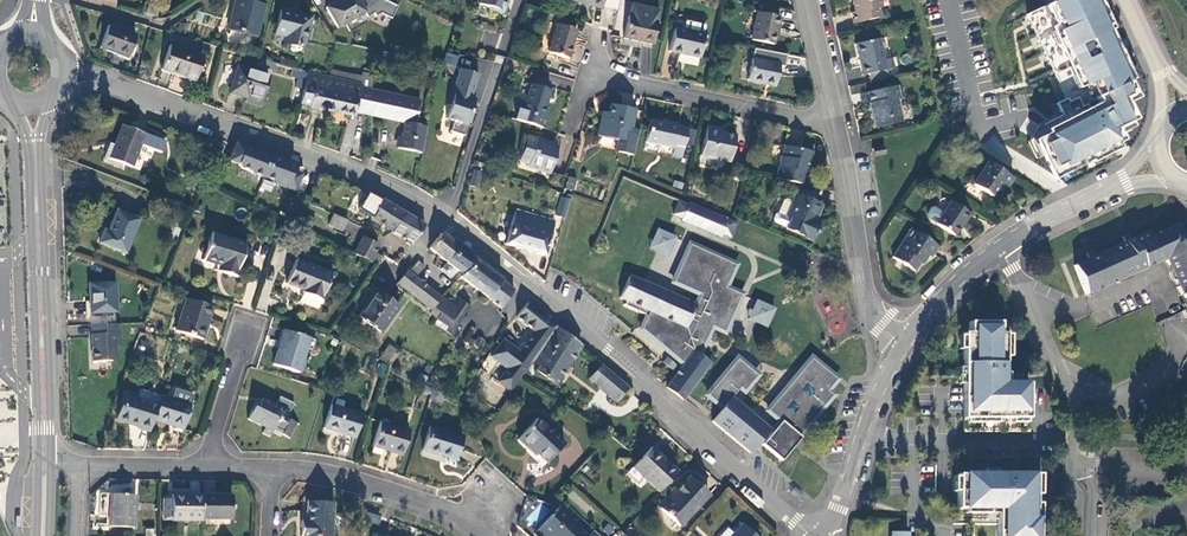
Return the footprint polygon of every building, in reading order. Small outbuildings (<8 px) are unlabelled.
[(228,30),(256,36),(264,5),(243,0),(235,0),(228,30)] [(326,8),(338,28),(346,24),(350,32),(366,23),(364,20),(374,13),(376,17),(381,14),(392,19),(398,6),(385,0),(361,0),(359,1),(359,0),(339,0),(326,8)] [(505,12),(507,5),(506,2),(506,0),(480,0),(479,4),(490,8),(489,10),(502,14),(505,12)] [(603,0),(572,0),(572,1),(592,5),(592,7),(602,9),(603,0)] [(878,15),(877,8),(880,8),(879,0),(851,0),(853,10),(849,11),(852,22),(878,15)] [(1106,0),(1060,0),(1028,14),(1067,100),(1059,103),(1064,115),(1040,125),(1034,136),(1057,180),(1088,164),(1089,167),(1127,149),(1124,143),(1130,139),(1127,131),(1138,126),(1136,121),(1142,118),(1135,101),(1145,96),(1136,79),(1139,77),(1125,47),(1116,28),(1119,27),(1106,0)] [(628,16),(624,38),(652,45),(657,23),(656,22),(659,10),(632,4),(629,16),(628,16)] [(156,17),(158,8),(149,5),(146,14),(156,17)] [(286,36),(284,43),(303,48),(311,17),(281,9),(275,34),(286,36)] [(780,18),(757,13),(751,41),(773,45),(776,29),(777,29),(780,18)] [(683,30),(703,35),(705,26),(685,21),(683,30)] [(557,23),(548,52),(568,58),(577,30),(557,23)] [(108,25),(99,49),(127,59),(136,35),(108,25)] [(674,28),(669,51),(699,58),(704,35),(703,35),(683,30),(674,28)] [(867,75),(869,84),(887,80),(885,71),(892,69),(890,59),(882,61),(877,40),(855,45),(862,76),(867,75)] [(170,46),(162,70),(194,82),(203,57),(170,46)] [(788,57),(755,50),(753,61),(748,81),(775,88),(780,68),(785,69),(788,57)] [(389,71),(392,54),(382,52),(378,69),(389,71)] [(456,66),(459,56),(447,52),(444,62),(456,66)] [(428,80),(432,62),(418,59),(415,77),(428,80)] [(237,67),(229,93),(244,98),(244,94),(261,99),(268,76),(237,67)] [(361,76),(330,69),(328,78),(332,79),(361,85),(361,76)] [(472,103),(470,99),(470,98),(478,75),(459,69),(448,105),(450,106),(445,119),(453,121),(450,132),(463,136),(468,122),(470,123),(476,104),(474,103),(472,103)] [(301,98),(307,73),(303,72),(299,71),(293,96),(301,98)] [(370,90),(372,74),(361,72),(361,76),(361,85),(332,79),(325,110),(354,116),(355,112),(366,114),(370,90)] [(332,79),(328,78),(322,76),(307,73),(301,98),(300,104),(325,110),(332,79)] [(518,110),(515,120),(543,129),(549,108),(546,107),(551,91),(531,85),(524,105),(521,104),(518,110)] [(872,129),(901,123),(896,99),(899,98),(897,87),(866,94),(868,105),(867,105),(872,129)] [(420,101),(370,90),(366,114),(404,123),(401,135),(400,135),(397,148),(421,154),(422,147),(426,128),(414,125),(420,101)] [(610,106),(609,114),(607,122),(601,120),(598,137),(618,141),(615,153),(633,156),(638,131),(631,130),(634,111),(610,106)] [(650,121),(645,143),(674,149),(672,158),(681,160),(687,129),(650,121)] [(144,134),(121,126),(114,145),(109,159),(131,168),(144,134)] [(706,127),(700,157),(729,163),(734,138),(717,134),(718,129),(706,127)] [(549,172),(557,148),(550,146),(550,144),(526,136),(519,160),(528,164),(528,166),(549,172)] [(109,159),(114,145),(109,144),(104,157),(109,159)] [(775,178),(801,184),(805,165),(808,165),(811,153),(784,146),(781,157),(779,157),(775,178)] [(294,167),(284,163),(281,165),(256,156),(255,153),(240,147),(238,153),(233,151),(228,163),(237,166),(239,169),(249,173),(250,175),(262,179),(273,183),(272,186),(294,194),(299,179),(291,175),(294,167)] [(873,150),(874,157),(885,156),(883,148),(873,150)] [(281,165),(284,163),(255,153),(256,156),(281,165)] [(1005,188),(1012,178),(987,162),(972,186),(991,198),(1000,185),(1005,188)] [(473,170),(469,185),(476,187),(480,171),(473,170)] [(565,188),(573,191),(577,179),(569,176),(565,188)] [(360,191),(359,190),(347,207),(356,213),(359,208),(371,216),(370,217),(392,231),(403,212),(381,199),(380,201),(368,194),(366,196),(360,191)] [(564,218),(571,196),(567,195),(566,200),(561,198),(555,215),(564,218)] [(786,229),(813,241),(820,225),(814,222),(821,206),(795,195),(792,203),(786,200),(784,202),(778,214),(775,215),(773,221),(774,224),(786,229)] [(679,200),(673,215),(682,219),(688,204),(679,200)] [(926,218),(935,224),(953,236),(962,222),(964,223),(969,215),(949,202),(942,213),(933,208),(929,208),(925,214),(926,218)] [(727,220),(688,204),(682,219),(681,221),(720,237),(721,234),(727,220)] [(505,244),(543,255),(553,222),(515,210),(505,244)] [(138,220),(117,211),(108,233),(103,231),(99,244),(124,254),(138,220)] [(424,226),(403,212),(392,231),(391,232),(406,240),(405,243),(409,245),(411,243),(412,243),(424,226)] [(346,221),(340,218),(332,215),(327,226),(341,232),(342,230),(346,221)] [(314,220),(307,216),(303,224),(311,227),(314,220)] [(735,224),(727,220),(721,234),(730,237),(735,224)] [(178,221),(173,234),(178,236),(183,223),(178,221)] [(1183,240),(1177,226),(1149,238),(1146,233),(1131,239),(1128,234),(1121,237),(1123,243),(1095,255),(1092,250),(1085,253),(1087,259),(1073,265),(1085,294),(1108,284),(1108,283),(1120,277),(1122,278),(1144,268),(1144,267),(1165,258),(1178,287),(1177,287),(1186,308),(1184,310),(1186,317),(1186,238),(1183,240)] [(674,238),(657,230),(649,248),(666,256),(674,238)] [(910,230),(892,258),(913,272),(920,262),(924,264),(928,258),(931,260),(938,248),(910,230)] [(224,266),(222,272),(235,277),(246,245),(211,234),(203,260),(224,266)] [(447,264),(460,249),(440,234),(429,249),(435,254),(447,264)] [(362,238),(361,239),(353,254),(376,266),(381,256),(373,253),(378,246),(362,238)] [(681,366),(666,388),(683,400),(710,364),(695,353),(702,336),(706,338),(711,326),(724,332),(741,295),(725,288),(735,265),(689,245),(673,282),(700,294),(695,305),(654,288),(654,287),(647,284),(647,285),(629,277),(619,298),(626,301),(624,306),(644,315),(665,324),(665,328),(665,332),(666,338),(665,338),(670,346),(670,345),(676,352),(672,356),(679,361),(681,358),(685,361),(681,366)] [(475,260),(460,249),(447,264),(461,274),(475,260)] [(442,271),(447,264),(435,254),(433,257),(439,262),(436,266),(442,271)] [(303,290),(302,293),(320,300),(331,274),(295,259),(286,283),(303,290)] [(504,282),(475,260),(461,274),(459,277),(500,308),(513,290),(504,282)] [(418,261),(410,271),(415,276),(424,265),(418,261)] [(419,300),(428,288),(406,271),(397,284),(419,300)] [(114,283),(89,284),(90,314),(116,313),(114,283)] [(440,298),(428,288),(419,300),(426,306),(430,310),(432,308),(440,298)] [(377,292),(359,317),(380,333),(398,307),(377,292)] [(320,300),(302,293),(299,302),(317,309),(320,300)] [(818,300),(825,325),(842,320),(835,295),(818,300)] [(404,297),(400,302),(404,306),(409,300),(404,297)] [(434,324),(450,335),(464,314),(455,308),(440,298),(432,308),(430,310),(439,316),(437,320),(434,324)] [(186,299),(176,331),(202,340),(213,307),(186,299)] [(459,302),(455,308),(464,314),(469,308),(459,302)] [(510,391),(522,375),(522,376),(531,362),(536,355),(542,346),(554,327),(547,321),(549,318),(528,302),(517,316),(517,319),(534,333),(519,353),(503,341),(491,356),(507,369),(498,382),(510,391)] [(773,309),(756,302),(748,319),(765,327),(773,309)] [(637,330),(681,366),(685,361),(681,358),(679,361),(672,356),(676,352),(670,345),(670,346),(665,338),(666,338),(665,332),(665,328),(665,324),(644,315),(637,330)] [(963,387),(963,432),(1028,432),(1028,383),(1006,383),(1002,383),(1002,373),(1002,364),(1004,364),(1004,357),(1004,335),(1004,330),(999,330),(999,322),(968,322),(968,333),(963,333),(963,336),(963,352),(963,371),(963,387)] [(119,326),(91,327),(92,363),(111,363),(116,357),(116,346),(119,342),(119,326)] [(554,326),(554,327),(542,346),(536,355),(544,360),(539,367),(536,372),(555,384),(579,348),(580,346),(554,326)] [(283,330),(272,365),(298,373),(305,348),(311,350),(314,339),(283,330)] [(475,330),(467,336),(473,343),(481,336),(475,330)] [(476,342),(477,344),(477,345),(477,346),(480,347),(482,347),(484,347),(485,345),(486,343),(486,342),(485,340),(483,338),(481,338),(480,338),(478,339),(478,340),(477,341),(476,342)] [(470,344),(467,352),(480,356),(482,348),(470,344)] [(388,346),(379,358),(385,363),(395,350),(388,346)] [(544,360),(536,355),(531,362),(539,367),(544,360)] [(813,360),(810,358),(774,403),(776,405),(813,360)] [(757,375),(737,359),(706,395),(719,406),(720,405),(722,408),(711,422),(750,454),(758,444),(758,443),(760,440),(763,443),(761,444),(781,461),(786,455),(781,451),(792,439),(796,435),(798,436),(832,395),(827,391),(836,380),(813,360),(776,405),(774,403),(767,411),(778,420),(770,430),(731,398),(739,387),(743,391),(757,375)] [(616,402),(627,389),(600,366),(589,379),(616,402)] [(429,395),(431,389),(424,385),(423,384),(420,392),(429,395)] [(158,403),(160,396),(140,389),(138,395),(137,396),(158,403)] [(436,398),(439,392),(431,389),(429,395),(436,398)] [(170,399),(189,405),(192,398),(191,395),(176,390),(173,391),(170,399)] [(153,420),(158,403),(137,396),(138,395),(125,391),(124,395),(123,394),(115,418),(138,426),(137,428),(149,432),(153,420)] [(170,399),(160,396),(158,403),(153,420),(182,430),(190,405),(189,405),(170,399)] [(262,433),(270,437),(273,432),(281,436),(282,435),(289,438),(296,424),(285,418),(287,413),(289,413),(294,403),(280,396),(276,405),(262,398),(257,409),(253,407),(247,419),(264,428),(262,433)] [(331,405),(323,429),(354,438),(361,415),(331,405)] [(530,449),(545,464),(563,445),(536,420),(517,440),(528,451),(530,449)] [(380,422),(372,447),(401,456),(409,432),(380,422)] [(429,427),(422,450),(455,461),(462,437),(429,427)] [(786,455),(800,438),(798,436),(796,435),(792,439),(781,451),(786,455)] [(658,492),(676,473),(650,449),(639,460),(632,468),(658,492)] [(957,475),(957,509),(964,509),(997,509),(997,513),(997,535),(1038,535),(1038,518),(1034,518),(1034,504),(1034,495),(1034,475),(1008,475),(1008,477),(1001,477),(1001,475),(994,475),(983,475),(957,475)] [(689,478),(676,491),(659,509),(663,512),(677,525),(679,527),(708,496),(689,478)] [(659,509),(676,491),(673,488),(656,506),(659,509)] [(111,494),(109,527),(133,528),(135,496),(111,494)] [(171,521),(201,521),(201,520),(202,496),(172,496),(172,500),(163,500),(163,517),(171,517),(171,521)] [(232,497),(202,496),(201,520),(231,520),(232,497)] [(537,501),(524,521),(536,528),(548,508),(537,501)] [(300,535),(331,535),(332,504),(306,503),(305,522),(301,522),(300,535)] [(557,509),(538,529),(545,535),(586,535),(557,509)] [(671,531),(677,525),(663,512),(658,518),(671,531)] [(742,525),(733,535),(732,535),(755,535),(742,525)]
